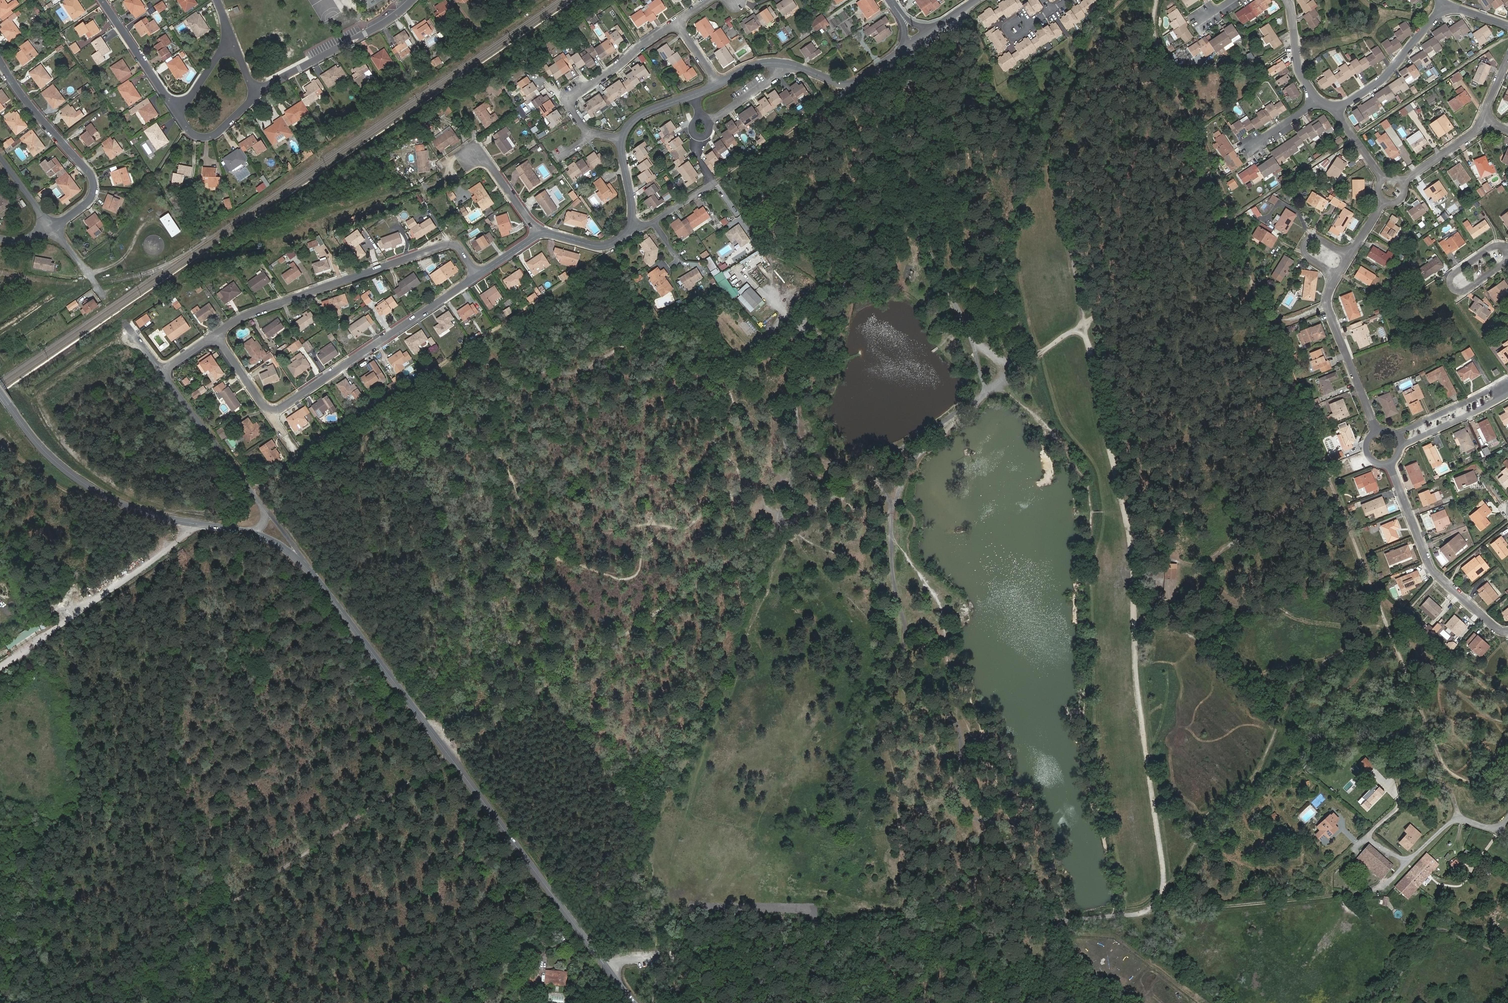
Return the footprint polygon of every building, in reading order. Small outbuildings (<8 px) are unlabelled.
[(4,0),(0,0),(0,17),(1,17),(10,10),(18,4),(15,0),(8,5),(7,6),(4,2),(5,1),(4,0)] [(77,0),(70,0),(64,4),(66,8),(67,8),(72,14),(71,15),(73,19),(85,11),(77,0)] [(140,3),(138,0),(127,0),(125,1),(132,13),(133,13),(136,16),(146,10),(141,2),(140,3)] [(184,6),(183,7),(186,11),(197,3),(195,0),(180,0),(184,6)] [(446,0),(445,0),(435,7),(440,14),(438,15),(441,21),(448,16),(445,11),(451,7),(446,0)] [(655,15),(666,8),(661,0),(656,0),(649,5),(650,8),(647,10),(654,20),(657,18),(655,15)] [(783,16),(797,6),(793,0),(785,0),(776,6),(783,16)] [(880,9),(874,0),(862,0),(861,1),(867,10),(864,12),(868,17),(880,9)] [(940,6),(936,0),(917,0),(919,2),(917,3),(926,15),(940,6)] [(1023,6),(1020,0),(1016,0),(1015,0),(1008,0),(1006,1),(1013,13),(1024,6),(1030,16),(1035,12),(1028,2),(1023,6)] [(1043,7),(1038,0),(1031,0),(1028,2),(1035,12),(1043,7)] [(1095,11),(1096,11),(1095,9),(1101,5),(1098,0),(1086,0),(1081,3),(1082,4),(1087,11),(1088,13),(1093,10),(1094,12),(1095,11)] [(1268,4),(1271,2),(1270,0),(1256,0),(1255,1),(1256,2),(1255,3),(1254,2),(1249,5),(1256,16),(1270,7),(1268,4)] [(1317,7),(1313,0),(1310,2),(1309,0),(1298,0),(1297,0),(1306,14),(1314,9),(1317,7)] [(1496,2),(1494,0),(1478,0),(1486,11),(1494,6),(1496,10),(1505,4),(1501,0),(1499,0),(1496,2)] [(160,13),(167,8),(162,1),(155,6),(158,10),(160,13)] [(1007,17),(1013,13),(1006,1),(999,6),(1000,8),(997,10),(1001,16),(1004,14),(1007,17)] [(1085,15),(1084,13),(1087,11),(1082,4),(1079,6),(1078,5),(1071,10),(1078,21),(1079,19),(1085,15)] [(1249,21),(1256,16),(1249,5),(1244,8),(1245,10),(1243,11),(1242,9),(1235,14),(1240,22),(1247,18),(1249,21)] [(149,10),(152,14),(158,10),(155,6),(149,10)] [(1185,23),(1186,22),(1182,18),(1181,19),(1180,17),(1181,16),(1175,6),(1167,12),(1173,21),(1170,23),(1175,30),(1185,23)] [(762,25),(763,26),(777,17),(771,7),(756,16),(762,25)] [(999,18),(1001,16),(997,10),(994,12),(992,8),(984,14),(979,17),(986,27),(987,26),(988,28),(990,26),(989,25),(994,22),(999,19),(999,18)] [(1312,30),(1320,24),(1316,18),(1319,16),(1314,9),(1306,14),(1303,16),(1312,30)] [(1,17),(3,19),(12,13),(10,10),(1,17)] [(650,22),(654,20),(647,10),(644,13),(642,10),(631,17),(637,27),(648,20),(650,22)] [(1071,10),(1066,14),(1067,15),(1073,24),(1078,21),(1071,10)] [(197,12),(187,18),(189,21),(199,15),(197,12)] [(508,17),(505,13),(499,18),(501,21),(508,17)] [(199,15),(189,21),(188,22),(190,26),(192,25),(197,32),(195,33),(198,37),(210,29),(199,14),(199,15)] [(741,24),(748,34),(762,25),(756,16),(755,14),(741,24)] [(822,14),(816,18),(817,20),(819,23),(825,19),(822,14)] [(1075,27),(1073,24),(1067,15),(1060,20),(1067,30),(1072,26),(1073,28),(1075,27)] [(0,24),(2,27),(11,20),(9,17),(0,24)] [(888,29),(887,29),(884,25),(889,22),(885,17),(870,28),(868,25),(864,28),(865,31),(864,31),(868,36),(877,30),(880,34),(875,38),(878,42),(891,33),(888,29)] [(695,24),(705,39),(711,35),(715,32),(705,18),(695,24)] [(824,29),(829,25),(825,19),(819,23),(823,27),(824,29)] [(11,20),(2,27),(0,29),(9,41),(20,32),(18,29),(17,29),(13,25),(14,24),(11,20)] [(86,25),(84,21),(75,27),(81,36),(86,33),(90,31),(92,35),(93,36),(100,31),(93,20),(86,25)] [(142,20),(135,25),(142,36),(149,31),(151,34),(159,29),(154,20),(149,23),(145,25),(142,20)] [(426,22),(425,20),(412,28),(420,40),(424,37),(423,36),(428,33),(428,34),(432,31),(432,30),(435,28),(429,20),(426,22)] [(817,31),(823,27),(819,23),(817,20),(812,24),(817,31)] [(1463,35),(1461,32),(1468,28),(1463,20),(1456,24),(1457,25),(1456,26),(1455,25),(1450,29),(1454,35),(1457,40),(1463,35)] [(1399,42),(1413,33),(1406,22),(1399,27),(1401,30),(1394,35),(1397,39),(1399,42)] [(1057,36),(1062,32),(1056,23),(1049,27),(1055,36),(1056,39),(1058,38),(1057,36)] [(1188,31),(1187,32),(1186,30),(1187,29),(1186,28),(1188,26),(1185,23),(1175,30),(1173,31),(1177,38),(1180,36),(1185,43),(1193,38),(1188,31)] [(1230,40),(1238,34),(1232,24),(1228,26),(1229,28),(1228,29),(1227,27),(1226,25),(1222,27),(1224,30),(1230,40)] [(1275,43),(1279,41),(1268,24),(1260,29),(1265,36),(1262,38),(1267,44),(1270,42),(1274,49),(1278,47),(1275,43)] [(1444,37),(1446,40),(1454,35),(1450,29),(1446,24),(1432,33),(1435,38),(1437,41),(1444,37)] [(624,42),(620,36),(624,33),(618,25),(615,28),(617,31),(610,35),(615,43),(618,46),(624,42)] [(1050,39),(1055,36),(1049,27),(1048,25),(1043,29),(1050,39)] [(1487,41),(1485,38),(1492,34),(1487,26),(1473,35),(1479,45),(1480,46),(1487,41)] [(725,46),(730,42),(720,28),(715,32),(711,35),(720,49),(725,46)] [(988,36),(990,36),(994,42),(1003,36),(999,29),(996,31),(994,28),(986,33),(988,36)] [(1039,46),(1048,40),(1050,39),(1043,29),(1035,34),(1037,37),(1034,39),(1039,46)] [(1232,42),(1230,40),(1224,30),(1220,32),(1222,34),(1223,35),(1221,36),(1220,34),(1217,37),(1224,47),(1232,42)] [(411,51),(408,47),(405,41),(409,38),(410,38),(405,31),(394,38),(397,43),(399,45),(396,47),(396,48),(392,51),(398,60),(411,51)] [(160,38),(162,41),(155,46),(162,57),(169,52),(166,47),(172,43),(166,34),(160,38)] [(608,54),(615,49),(612,45),(615,43),(610,35),(609,34),(606,37),(608,40),(602,45),(608,54)] [(91,43),(93,47),(96,45),(103,40),(101,36),(91,43)] [(999,53),(1007,48),(1005,45),(1008,43),(1003,36),(994,42),(998,49),(997,50),(999,53)] [(1209,49),(1207,47),(1210,45),(1207,40),(1205,37),(1189,48),(1194,56),(1201,51),(1203,54),(1209,49)] [(1215,52),(1224,47),(1217,37),(1213,39),(1214,40),(1213,41),(1212,40),(1210,38),(1207,40),(1210,45),(1214,51),(1215,52)] [(1036,49),(1036,48),(1039,46),(1034,39),(1031,41),(1029,38),(1022,42),(1030,54),(1036,49)] [(1442,49),(1437,41),(1435,38),(1421,47),(1424,51),(1427,54),(1433,50),(1435,53),(1442,49)] [(1382,45),(1388,55),(1402,47),(1399,42),(1397,39),(1390,43),(1388,40),(1382,45)] [(20,46),(22,49),(15,54),(23,65),(30,60),(27,55),(34,49),(28,40),(20,46)] [(110,51),(103,40),(96,45),(99,50),(94,54),(99,63),(105,59),(103,56),(110,51)] [(1023,58),(1030,54),(1022,42),(1015,47),(1017,50),(1014,52),(1019,60),(1022,58),(1023,58)] [(1226,51),(1234,46),(1232,42),(1224,47),(1226,51)] [(811,59),(821,53),(814,43),(812,44),(811,43),(801,50),(807,58),(809,56),(811,59)] [(665,60),(668,58),(673,65),(682,59),(677,52),(673,54),(666,44),(658,50),(665,60)] [(72,49),(75,54),(81,49),(78,45),(72,49)] [(598,54),(601,59),(608,54),(602,45),(595,49),(593,46),(590,48),(595,56),(598,54)] [(724,67),(734,60),(725,46),(720,49),(714,53),(724,67)] [(1218,56),(1226,51),(1224,47),(1215,52),(1218,56)] [(1371,67),(1385,58),(1378,47),(1371,51),(1373,54),(1366,59),(1371,66),(1371,67)] [(589,69),(596,64),(592,59),(595,56),(590,48),(586,50),(588,53),(582,58),(585,64),(589,69)] [(391,60),(384,49),(371,57),(379,69),(383,66),(382,65),(387,62),(388,63),(391,60)] [(1203,54),(1205,58),(1212,53),(1209,49),(1203,54)] [(1424,66),(1431,62),(1427,54),(1424,51),(1410,60),(1413,64),(1415,68),(1422,63),(1424,66)] [(162,57),(164,61),(172,56),(169,52),(162,57)] [(1011,69),(1012,68),(1014,67),(1012,65),(1017,63),(1016,62),(1019,60),(1014,52),(1011,54),(1010,52),(1002,58),(997,61),(1004,71),(1010,67),(1011,69)] [(560,56),(563,59),(556,63),(562,73),(569,68),(566,64),(570,62),(566,56),(564,53),(560,56)] [(575,63),(578,68),(585,64),(582,58),(578,53),(571,58),(569,54),(566,56),(570,62),(572,65),(575,63)] [(644,54),(639,56),(643,62),(647,59),(644,54)] [(186,67),(184,68),(180,61),(181,60),(179,56),(167,64),(177,78),(188,71),(186,67)] [(430,61),(433,67),(440,63),(436,58),(430,61)] [(1356,73),(1357,75),(1371,66),(1366,59),(1366,58),(1359,62),(1357,60),(1350,64),(1352,66),(1356,73)] [(119,79),(120,79),(122,83),(132,76),(130,72),(122,59),(111,67),(113,71),(114,70),(117,75),(119,79)] [(692,68),(689,70),(682,59),(673,65),(681,75),(683,74),(688,80),(697,74),(692,68)] [(1278,63),(1274,67),(1278,73),(1285,68),(1284,67),(1285,66),(1282,61),(1281,61),(1280,60),(1277,62),(1278,63)] [(360,64),(353,69),(356,73),(358,77),(355,79),(361,87),(369,81),(368,79),(364,73),(369,69),(363,61),(359,63),(360,64)] [(1486,74),(1487,74),(1491,67),(1481,62),(1472,80),(1483,84),(1486,77),(1485,76),(1486,74)] [(550,75),(553,73),(555,77),(562,73),(556,63),(549,68),(547,65),(544,67),(550,75)] [(647,77),(650,75),(643,65),(640,67),(638,64),(632,69),(633,71),(636,75),(639,80),(646,75),(647,77)] [(1337,81),(1339,84),(1356,73),(1352,66),(1348,68),(1346,64),(1339,69),(1341,72),(1334,76),(1337,81)] [(1413,64),(1400,73),(1403,77),(1407,84),(1420,75),(1415,68),(1413,64)] [(43,69),(41,65),(30,73),(40,87),(51,79),(48,75),(47,76),(43,69)] [(338,69),(336,66),(321,76),(329,87),(332,85),(332,83),(339,79),(340,80),(346,75),(341,68),(339,70),(338,69)] [(1431,76),(1438,72),(1435,66),(1427,70),(1431,76)] [(1279,86),(1290,79),(1287,75),(1290,73),(1287,69),(1286,70),(1285,68),(1278,73),(1282,78),(1276,82),(1279,86)] [(368,79),(373,76),(369,69),(364,73),(368,79)] [(1323,90),(1337,81),(1334,76),(1330,70),(1323,74),(1325,77),(1318,82),(1323,90)] [(640,82),(639,80),(636,75),(633,71),(626,76),(628,79),(626,81),(631,90),(634,88),(634,87),(640,82)] [(1458,82),(1463,79),(1459,72),(1453,75),(1458,82)] [(1409,88),(1407,84),(1403,77),(1388,86),(1394,94),(1401,90),(1403,92),(1409,88)] [(494,79),(484,86),(489,94),(500,87),(494,79)] [(129,105),(141,97),(131,83),(130,83),(128,80),(123,83),(118,86),(120,90),(122,94),(123,93),(128,100),(126,101),(129,105)] [(309,103),(319,97),(315,91),(320,88),(315,80),(304,87),(308,93),(309,95),(306,98),(302,100),(306,107),(310,104),(309,103)] [(628,92),(631,90),(626,81),(622,84),(620,80),(613,85),(621,96),(628,91),(628,92)] [(536,94),(534,91),(537,89),(532,83),(523,88),(528,95),(525,97),(527,100),(536,94)] [(805,95),(809,93),(802,84),(799,86),(797,83),(790,87),(793,91),(797,97),(804,93),(805,95)] [(1285,88),(1289,94),(1297,89),(1292,83),(1285,88)] [(78,90),(80,94),(87,89),(84,85),(78,90)] [(614,101),(621,96),(613,85),(606,90),(608,93),(605,95),(611,103),(614,101)] [(1389,102),(1396,97),(1394,94),(1388,86),(1375,95),(1376,97),(1380,103),(1387,99),(1389,102)] [(489,94),(490,95),(496,91),(500,88),(500,87),(489,94)] [(1461,104),(1470,98),(1461,87),(1455,90),(1459,96),(1449,102),(1454,111),(1462,106),(1461,104)] [(58,92),(59,92),(56,88),(45,96),(54,108),(65,100),(62,96),(61,97),(58,92)] [(324,93),(320,88),(315,91),(319,97),(324,93)] [(4,108),(2,105),(5,103),(9,100),(1,89),(0,90),(0,111),(4,108)] [(1289,94),(1293,100),(1300,95),(1297,89),(1289,94)] [(776,107),(776,106),(783,101),(779,96),(775,90),(768,95),(770,98),(767,100),(773,108),(773,109),(776,107)] [(796,103),(796,102),(799,100),(797,97),(793,91),(789,93),(787,90),(779,96),(783,101),(788,109),(796,103)] [(532,102),(537,109),(541,106),(550,100),(547,96),(543,98),(541,96),(538,98),(536,94),(527,100),(529,103),(532,102)] [(608,106),(611,103),(605,95),(602,97),(600,94),(593,99),(601,109),(607,105),(608,106)] [(766,114),(766,113),(773,108),(767,100),(765,97),(758,102),(761,105),(758,107),(764,116),(766,114)] [(1371,114),(1379,109),(1378,106),(1381,104),(1380,103),(1376,97),(1365,104),(1371,114)] [(146,122),(157,114),(146,98),(131,108),(134,113),(138,109),(141,113),(142,113),(145,117),(144,118),(146,122)] [(595,116),(594,114),(601,109),(593,99),(587,103),(588,106),(585,108),(592,118),(595,116)] [(553,112),(551,109),(554,107),(550,100),(541,106),(545,113),(543,115),(545,118),(553,112)] [(309,113),(301,101),(285,112),(292,123),(296,121),(295,120),(300,117),(301,118),(309,113)] [(486,127),(493,121),(485,109),(489,106),(487,102),(475,110),(486,127)] [(1272,104),(1265,108),(1268,111),(1273,119),(1287,110),(1281,102),(1274,107),(1272,104)] [(63,113),(61,115),(64,119),(65,118),(70,125),(83,115),(80,110),(77,112),(72,106),(71,107),(69,104),(61,110),(63,113)] [(1368,117),(1371,114),(1365,104),(1354,112),(1360,122),(1361,121),(1368,117)] [(1400,111),(1404,117),(1415,110),(1410,104),(1400,111)] [(523,117),(527,115),(521,105),(518,107),(523,117)] [(760,118),(764,116),(758,107),(754,110),(752,106),(745,111),(753,122),(759,117),(760,118)] [(549,125),(551,128),(561,121),(559,118),(561,116),(557,110),(553,112),(545,118),(544,121),(548,125),(549,125)] [(1254,128),(1256,130),(1273,119),(1268,111),(1265,113),(1263,110),(1256,115),(1258,117),(1251,122),(1254,128)] [(16,134),(27,126),(17,111),(15,113),(12,115),(11,113),(10,111),(4,116),(6,120),(9,124),(10,123),(14,130),(13,131),(16,134)] [(746,127),(753,122),(745,111),(738,116),(740,119),(738,121),(744,129),(747,128),(746,127)] [(1325,131),(1326,132),(1332,127),(1324,115),(1317,120),(1318,121),(1316,122),(1316,121),(1311,124),(1318,135),(1325,131)] [(286,139),(293,134),(281,116),(275,120),(277,124),(266,131),(268,135),(267,136),(272,144),(277,140),(278,140),(277,139),(284,134),(286,138),(286,139)] [(1445,130),(1446,132),(1451,129),(1443,116),(1430,124),(1437,135),(1445,130)] [(1238,139),(1254,128),(1251,122),(1247,117),(1233,126),(1235,129),(1233,131),(1238,139)] [(1380,124),(1384,130),(1391,125),(1387,119),(1380,124)] [(275,124),(264,131),(267,136),(268,135),(266,131),(277,124),(275,120),(273,121),(275,124)] [(745,131),(744,129),(738,121),(735,123),(732,120),(725,125),(728,129),(735,139),(739,136),(737,133),(740,131),(740,132),(742,131),(743,133),(745,131)] [(666,136),(664,137),(666,141),(673,136),(675,135),(672,131),(676,129),(670,121),(660,128),(666,136)] [(157,149),(168,141),(156,122),(145,130),(150,138),(151,137),(155,144),(154,145),(157,149)] [(90,124),(86,127),(85,127),(88,131),(81,136),(88,146),(95,141),(92,136),(97,132),(91,123),(90,124)] [(1311,140),(1318,135),(1311,124),(1297,133),(1298,135),(1302,142),(1309,137),(1311,140)] [(504,154),(512,148),(503,135),(508,131),(505,127),(495,134),(498,138),(496,139),(495,140),(504,154)] [(34,155),(44,147),(31,129),(20,137),(22,140),(24,142),(26,145),(27,144),(32,151),(31,152),(34,155)] [(432,142),(439,151),(450,143),(458,138),(451,129),(448,130),(448,132),(438,139),(437,138),(432,142)] [(739,145),(735,139),(728,129),(722,134),(724,138),(720,140),(726,149),(730,146),(729,145),(732,143),(735,147),(739,145)] [(448,130),(437,138),(438,139),(448,132),(448,130)] [(1421,146),(1427,142),(1419,130),(1414,133),(1418,139),(1410,144),(1416,153),(1423,149),(1421,146)] [(277,140),(279,143),(286,138),(284,134),(277,139),(278,140),(277,140)] [(1223,158),(1233,150),(1228,143),(1227,144),(1226,142),(1227,141),(1223,134),(1221,136),(1217,139),(1215,140),(1217,143),(1219,147),(1217,148),(1223,158)] [(1392,160),(1399,155),(1385,134),(1378,139),(1392,160)] [(258,142),(253,135),(242,142),(247,149),(252,146),(258,154),(266,148),(261,140),(258,142)] [(1298,151),(1296,148),(1303,143),(1302,142),(1298,135),(1284,144),(1292,155),(1298,151)] [(674,150),(681,145),(683,144),(678,137),(675,139),(673,136),(666,141),(665,142),(667,145),(669,143),(674,150)] [(11,144),(13,148),(22,140),(20,137),(12,143),(11,144)] [(113,140),(111,137),(102,143),(105,146),(103,147),(106,151),(107,150),(112,157),(122,150),(114,139),(113,140)] [(757,141),(759,145),(766,141),(763,137),(757,141)] [(3,143),(6,147),(11,144),(12,143),(9,139),(3,143)] [(722,156),(721,155),(728,151),(726,149),(720,140),(714,145),(716,148),(713,150),(719,158),(722,156)] [(238,145),(243,152),(247,149),(242,142),(238,145)] [(648,154),(649,153),(645,146),(646,145),(644,142),(635,148),(637,151),(635,153),(639,160),(640,160),(648,154)] [(420,173),(429,171),(426,150),(424,150),(423,144),(416,146),(420,173)] [(1286,161),(1285,160),(1292,155),(1284,144),(1271,153),(1271,155),(1279,166),(1286,161)] [(683,160),(686,158),(683,155),(686,153),(681,145),(674,150),(671,152),(676,160),(674,161),(676,165),(683,160)] [(309,157),(312,154),(308,146),(303,149),(306,153),(309,157)] [(245,160),(238,149),(223,159),(225,161),(226,164),(230,170),(234,168),(234,166),(240,162),(241,163),(245,160)] [(713,166),(719,161),(720,161),(719,158),(713,150),(705,155),(708,159),(704,161),(711,170),(714,168),(713,166)] [(1231,172),(1243,164),(1233,150),(1223,158),(1231,172)] [(603,165),(606,163),(600,154),(597,156),(595,152),(587,158),(588,160),(594,168),(602,163),(603,165)] [(300,157),(302,161),(309,157),(306,153),(300,157)] [(647,169),(653,165),(649,158),(650,158),(648,154),(640,160),(641,163),(638,166),(642,173),(647,169)] [(1272,173),(1280,168),(1279,166),(1271,155),(1268,157),(1270,159),(1271,161),(1270,162),(1269,160),(1265,163),(1272,173)] [(40,164),(50,177),(56,173),(63,168),(55,157),(48,162),(46,159),(40,164)] [(1347,163),(1337,157),(1328,171),(1335,176),(1336,177),(1340,170),(1342,171),(1347,163)] [(1492,173),(1489,166),(1485,157),(1474,161),(1481,177),(1492,173)] [(591,170),(594,168),(588,160),(585,162),(583,159),(576,164),(581,172),(583,173),(590,169),(591,170)] [(530,189),(538,184),(529,171),(531,169),(532,168),(527,160),(522,164),(524,167),(519,171),(522,175),(521,176),(530,189)] [(677,169),(679,168),(684,174),(693,168),(689,161),(685,163),(683,160),(676,165),(675,166),(677,169)] [(575,176),(581,172),(576,164),(575,162),(568,167),(570,170),(567,172),(574,182),(577,179),(575,176)] [(1264,178),(1272,173),(1265,163),(1262,165),(1262,166),(1261,167),(1260,166),(1258,163),(1255,165),(1264,178)] [(1464,183),(1470,179),(1459,164),(1448,172),(1452,177),(1455,175),(1457,178),(1461,185),(1464,183)] [(177,173),(174,173),(172,184),(181,186),(184,174),(190,176),(192,167),(179,165),(177,173)] [(1263,178),(1264,178),(1255,165),(1238,176),(1243,184),(1251,179),(1255,184),(1263,178)] [(128,173),(126,167),(119,169),(121,175),(128,173)] [(216,177),(216,168),(202,167),(202,176),(204,176),(209,176),(208,182),(208,186),(219,186),(220,177),(216,177)] [(63,168),(56,173),(58,177),(66,172),(63,168)] [(688,187),(697,180),(695,177),(698,174),(693,168),(684,174),(688,181),(686,183),(688,187)] [(1272,173),(1274,176),(1283,170),(1280,168),(1272,173)] [(124,185),(131,183),(128,173),(121,175),(119,169),(111,172),(115,184),(123,182),(124,185)] [(538,184),(540,182),(531,169),(529,171),(538,184)] [(655,179),(656,178),(654,174),(652,176),(647,169),(642,173),(638,175),(643,182),(646,180),(648,184),(655,179)] [(63,203),(80,190),(66,171),(66,172),(58,177),(55,179),(61,188),(62,187),(67,194),(60,199),(63,203)] [(614,197),(618,194),(610,183),(606,186),(604,184),(604,183),(601,178),(595,183),(598,188),(599,187),(601,189),(600,190),(606,198),(609,196),(611,194),(614,197)] [(654,194),(660,190),(656,183),(657,182),(655,179),(648,184),(646,185),(648,188),(645,190),(650,197),(654,194)] [(1353,199),(1364,198),(1363,181),(1353,181),(1353,199)] [(1487,192),(1492,189),(1487,182),(1482,185),(1487,192)] [(491,199),(489,200),(486,195),(487,194),(480,183),(470,190),(472,194),(474,192),(476,195),(479,199),(477,200),(483,209),(493,202),(491,199)] [(1436,200),(1446,194),(1440,184),(1434,188),(1432,186),(1425,191),(1428,197),(1431,195),(1432,195),(1436,200)] [(1499,193),(1505,189),(1502,184),(1497,188),(1499,193)] [(0,188),(0,210),(10,202),(0,188)] [(451,200),(455,198),(449,189),(445,191),(451,200)] [(1482,197),(1487,194),(1483,189),(1478,191),(1482,197)] [(548,214),(556,208),(544,190),(534,198),(539,205),(541,204),(548,214)] [(597,193),(602,200),(606,198),(600,190),(597,193)] [(1317,207),(1322,211),(1327,201),(1313,192),(1307,202),(1314,206),(1314,205),(1317,207)] [(662,199),(659,201),(654,194),(650,197),(645,200),(649,207),(652,205),(655,208),(664,202),(662,199)] [(116,212),(119,204),(121,199),(122,200),(123,197),(118,195),(117,198),(115,197),(109,195),(106,203),(105,203),(103,207),(116,212)] [(1269,201),(1274,205),(1278,198),(1273,195),(1269,201)] [(1330,203),(1337,207),(1341,201),(1335,197),(1330,203)] [(226,207),(232,206),(230,198),(224,199),(226,207)] [(1408,211),(1414,221),(1426,213),(1425,211),(1429,209),(1424,202),(1420,205),(1419,203),(1414,207),(1408,211)] [(1251,207),(1256,217),(1261,214),(1256,205),(1251,207)] [(463,217),(469,213),(465,206),(459,210),(463,217)] [(699,210),(696,213),(686,219),(692,229),(694,231),(711,219),(703,208),(699,210)] [(1284,232),(1291,222),(1296,215),(1286,209),(1273,230),(1280,234),(1282,236),(1284,232)] [(1345,225),(1346,226),(1353,214),(1344,209),(1330,231),(1337,236),(1340,231),(1345,225)] [(1445,211),(1440,215),(1445,220),(1449,216),(1445,211)] [(565,222),(584,227),(587,218),(567,212),(565,222)] [(101,220),(96,213),(85,221),(90,228),(87,230),(93,238),(101,231),(99,228),(96,224),(101,220)] [(508,229),(510,229),(508,223),(510,222),(507,213),(497,217),(501,232),(508,229)] [(180,231),(168,214),(161,218),(173,236),(180,231)] [(350,218),(354,223),(359,220),(355,214),(350,218)] [(1382,235),(1392,242),(1400,228),(1394,224),(1398,219),(1392,215),(1390,218),(1391,219),(1386,226),(1388,227),(1382,235)] [(406,222),(417,238),(435,226),(430,219),(419,226),(413,218),(406,222)] [(688,231),(682,222),(679,218),(671,224),(680,237),(683,235),(688,231)] [(692,229),(686,219),(682,222),(688,231),(692,229)] [(1469,231),(1473,238),(1490,227),(1485,220),(1469,231)] [(1284,232),(1286,234),(1293,223),(1291,222),(1284,232)] [(725,232),(732,241),(736,239),(738,242),(748,236),(738,223),(725,232)] [(1253,236),(1271,247),(1277,239),(1270,235),(1258,227),(1253,236)] [(365,254),(358,244),(365,239),(358,229),(345,239),(359,258),(365,254)] [(1273,230),(1270,235),(1277,239),(1280,234),(1273,230)] [(395,245),(402,243),(398,232),(381,238),(382,240),(384,247),(385,248),(392,246),(395,245)] [(490,242),(494,240),(488,232),(485,234),(490,242)] [(1461,245),(1464,243),(1457,233),(1446,241),(1445,239),(1441,242),(1447,250),(1451,248),(1452,249),(1460,243),(1461,245)] [(152,234),(151,234),(149,235),(148,236),(147,236),(146,237),(145,238),(144,240),(144,241),(143,242),(143,243),(143,245),(143,246),(144,247),(144,249),(145,250),(145,251),(146,252),(147,253),(148,254),(149,254),(151,255),(152,255),(153,255),(155,255),(156,255),(157,255),(159,254),(160,254),(161,253),(162,252),(163,251),(163,250),(164,249),(164,247),(165,246),(165,245),(165,243),(164,242),(164,241),(163,240),(163,238),(162,237),(161,236),(160,236),(159,235),(157,234),(156,234),(155,234),(153,234),(152,234)] [(471,243),(477,251),(490,242),(485,234),(471,243)] [(1428,245),(1433,242),(1429,235),(1424,238),(1428,245)] [(655,260),(656,259),(658,249),(655,249),(655,248),(654,247),(655,244),(649,237),(645,240),(640,243),(645,250),(644,259),(647,263),(654,264),(655,260)] [(1389,258),(1393,260),(1396,255),(1388,250),(1386,254),(1373,246),(1368,254),(1376,259),(1376,261),(1384,266),(1389,258)] [(561,260),(576,264),(579,254),(556,248),(555,253),(557,257),(562,258),(561,260)] [(546,267),(550,265),(542,253),(527,263),(535,275),(539,272),(538,270),(536,268),(543,263),(545,266),(546,267)] [(1285,275),(1287,271),(1294,262),(1284,256),(1271,276),(1280,282),(1285,275)] [(710,257),(705,261),(714,276),(720,273),(710,257)] [(1441,268),(1440,268),(1443,266),(1437,257),(1419,269),(1425,277),(1434,272),(1434,273),(1441,268)] [(52,261),(36,258),(34,268),(49,271),(51,264),(52,261)] [(316,272),(329,268),(327,259),(313,264),(316,272)] [(722,270),(728,266),(725,261),(719,265),(722,270)] [(440,281),(441,282),(448,278),(446,276),(453,272),(448,264),(431,275),(436,283),(440,281)] [(282,275),(288,283),(301,273),(296,265),(282,275)] [(664,279),(663,276),(664,275),(667,273),(664,268),(660,271),(658,267),(649,273),(652,277),(653,276),(656,281),(655,282),(656,285),(655,286),(656,287),(658,287),(659,289),(658,290),(662,296),(673,288),(666,278),(664,279)] [(1371,283),(1375,285),(1379,278),(1360,267),(1354,276),(1369,285),(1371,283)] [(695,281),(702,277),(697,268),(690,272),(691,274),(689,274),(687,274),(681,278),(686,286),(695,281)] [(516,287),(515,285),(525,278),(519,270),(504,280),(511,290),(513,291),(513,290),(516,288),(516,287)] [(262,287),(261,285),(269,279),(263,271),(248,282),(254,292),(262,287)] [(729,299),(735,295),(721,272),(720,273),(714,276),(729,299)] [(412,291),(411,289),(421,282),(414,273),(407,278),(408,279),(399,285),(400,286),(405,293),(406,296),(408,296),(412,293),(412,291)] [(1306,276),(1303,296),(1314,298),(1316,278),(1306,276)] [(689,290),(694,287),(696,283),(695,281),(686,286),(689,290)] [(218,294),(225,304),(241,292),(234,282),(218,294)] [(1507,292),(1507,288),(1504,282),(1489,291),(1493,296),(1496,294),(1498,296),(1505,291),(1507,293),(1507,292)] [(737,291),(740,294),(748,287),(745,284),(737,291)] [(396,294),(399,297),(405,293),(400,286),(396,289),(398,292),(396,294)] [(494,299),(501,295),(495,286),(490,289),(491,291),(482,297),(489,308),(493,306),(490,302),(494,299)] [(752,307),(760,300),(748,287),(740,294),(752,307)] [(531,302),(538,298),(535,293),(528,298),(531,302)] [(1350,320),(1360,316),(1351,293),(1341,297),(1350,320)] [(366,304),(370,301),(365,294),(361,297),(366,304)] [(748,310),(752,307),(740,294),(736,298),(748,310)] [(333,308),(348,303),(345,295),(330,300),(333,308)] [(384,314),(391,309),(397,305),(392,297),(385,301),(378,306),(375,308),(380,315),(384,313),(384,314)] [(1485,319),(1490,312),(1481,306),(1483,302),(1475,297),(1473,299),(1475,301),(1470,308),(1485,319)] [(94,300),(83,308),(88,314),(98,307),(94,300)] [(752,307),(755,311),(763,303),(760,300),(752,307)] [(79,307),(74,301),(69,305),(73,311),(79,307)] [(212,314),(215,311),(210,303),(207,305),(212,314)] [(463,320),(474,312),(478,310),(473,304),(470,306),(469,304),(457,311),(463,320)] [(195,313),(201,322),(212,314),(207,305),(195,313)] [(295,322),(300,330),(316,319),(311,312),(308,314),(304,316),(295,322)] [(448,328),(453,325),(445,313),(432,321),(438,329),(445,324),(448,328)] [(137,321),(141,326),(151,319),(148,314),(137,321)] [(356,334),(360,331),(370,324),(372,322),(368,315),(365,316),(349,327),(354,335),(356,334)] [(182,320),(180,316),(168,325),(170,328),(182,320)] [(262,330),(267,338),(283,327),(278,319),(262,330)] [(163,328),(171,339),(188,327),(182,320),(170,328),(168,325),(163,328)] [(1323,338),(1325,337),(1320,324),(1312,328),(1312,330),(1319,327),(1323,338)] [(1369,344),(1365,334),(1362,326),(1353,330),(1354,333),(1357,340),(1360,348),(1369,344)] [(171,339),(172,341),(189,329),(188,327),(171,339)] [(1318,340),(1323,338),(1319,327),(1312,330),(1312,328),(1311,327),(1301,331),(1301,333),(1298,334),(1302,344),(1313,340),(1317,338),(1318,340)] [(421,350),(418,346),(428,339),(422,330),(414,335),(415,336),(408,341),(413,349),(412,349),(415,354),(421,350)] [(413,349),(408,341),(415,336),(414,335),(406,340),(412,349),(413,349)] [(256,362),(263,357),(266,355),(263,350),(261,352),(251,339),(244,344),(253,357),(252,358),(251,359),(251,360),(250,361),(251,361),(251,362),(251,363),(253,363),(254,363),(256,362)] [(291,344),(294,350),(302,345),(302,344),(298,339),(291,344)] [(309,351),(315,347),(310,340),(304,344),(309,351)] [(1504,344),(1507,348),(1498,353),(1504,361),(1507,358),(1507,341),(1504,344)] [(318,355),(323,363),(338,353),(333,345),(318,355)] [(401,364),(407,360),(401,350),(394,355),(395,357),(389,360),(396,371),(398,371),(402,369),(403,367),(401,364)] [(1328,360),(1325,362),(1320,350),(1311,354),(1313,361),(1311,362),(1314,370),(1321,367),(1329,364),(1328,360)] [(263,357),(265,362),(274,356),(270,351),(266,355),(263,357)] [(216,379),(224,374),(210,353),(199,360),(214,383),(217,380),(216,379)] [(294,375),(304,369),(303,368),(308,364),(303,356),(288,366),(294,375)] [(369,387),(384,376),(374,361),(369,365),(374,373),(364,380),(369,387)] [(1471,379),(1479,374),(1472,363),(1458,372),(1463,380),(1469,377),(1471,379)] [(1323,372),(1331,369),(1329,364),(1321,367),(1323,372)] [(272,379),(278,377),(273,365),(267,367),(269,370),(260,374),(264,384),(273,380),(272,379)] [(363,378),(364,380),(374,373),(369,365),(367,366),(371,373),(363,378)] [(1448,391),(1453,388),(1442,366),(1426,375),(1429,381),(1440,376),(1448,391)] [(1334,391),(1329,381),(1338,377),(1336,372),(1320,379),(1325,394),(1334,391)] [(397,385),(402,382),(398,376),(393,379),(397,385)] [(1438,379),(1446,392),(1448,391),(1440,376),(1429,381),(1430,383),(1438,379)] [(357,398),(362,395),(354,384),(352,386),(346,379),(337,385),(341,391),(343,390),(347,397),(353,393),(357,398)] [(221,393),(219,389),(224,386),(222,383),(213,389),(218,395),(221,393)] [(234,397),(233,395),(228,388),(226,389),(224,386),(219,389),(221,393),(232,410),(240,405),(234,397)] [(1446,392),(1448,397),(1456,393),(1453,388),(1448,391),(1446,392)] [(192,393),(196,398),(202,394),(199,389),(192,393)] [(1413,414),(1422,409),(1418,399),(1420,398),(1417,391),(1405,396),(1413,414)] [(1387,416),(1397,413),(1389,393),(1379,397),(1381,401),(1382,401),(1386,410),(1385,411),(1387,416)] [(318,414),(327,409),(329,407),(333,412),(336,409),(327,396),(319,401),(312,406),(318,414)] [(1333,421),(1347,416),(1342,405),(1345,404),(1343,399),(1330,404),(1334,414),(1331,415),(1333,421)] [(313,418),(318,414),(312,406),(308,409),(310,413),(313,418)] [(307,423),(308,422),(304,417),(307,415),(303,408),(293,415),(294,416),(288,420),(294,430),(301,426),(301,427),(302,426),(303,428),(308,424),(307,423)] [(257,433),(258,434),(262,431),(258,425),(254,427),(253,425),(248,418),(240,423),(247,434),(250,439),(254,437),(253,435),(257,433)] [(1487,441),(1496,437),(1487,419),(1478,424),(1487,441)] [(1351,443),(1354,442),(1348,426),(1347,427),(1340,430),(1339,430),(1341,434),(1337,436),(1344,451),(1353,447),(1351,443)] [(1468,453),(1476,450),(1467,433),(1466,433),(1464,429),(1454,434),(1456,437),(1457,436),(1461,444),(1464,451),(1466,450),(1468,453)] [(272,441),(260,449),(269,463),(276,458),(280,456),(276,450),(271,453),(269,449),(275,445),(272,441)] [(1433,468),(1442,464),(1434,446),(1432,446),(1431,444),(1424,447),(1433,468)] [(1485,456),(1491,453),(1488,446),(1482,449),(1485,456)] [(1422,483),(1425,482),(1417,462),(1406,467),(1409,474),(1411,474),(1415,483),(1419,482),(1420,481),(1422,483)] [(1469,484),(1477,480),(1473,471),(1455,478),(1458,486),(1468,482),(1469,484)] [(1506,488),(1507,486),(1507,471),(1499,479),(1506,488)] [(1367,492),(1377,489),(1371,472),(1357,477),(1358,481),(1362,479),(1367,492)] [(1419,494),(1423,506),(1441,499),(1438,491),(1434,493),(1435,495),(1431,496),(1429,490),(1419,494)] [(1375,516),(1376,517),(1388,512),(1382,497),(1380,498),(1385,511),(1375,516)] [(1365,515),(1374,512),(1375,516),(1385,511),(1380,498),(1361,505),(1365,515)] [(1489,523),(1484,517),(1491,512),(1485,504),(1470,516),(1476,524),(1478,522),(1483,528),(1489,523)] [(1443,526),(1449,523),(1444,510),(1433,514),(1436,521),(1434,522),(1438,531),(1444,529),(1443,526)] [(1429,529),(1435,527),(1430,515),(1425,517),(1429,529)] [(1388,542),(1398,538),(1395,530),(1399,528),(1396,520),(1381,526),(1388,542)] [(1455,556),(1453,554),(1465,544),(1458,535),(1447,543),(1449,545),(1442,551),(1450,560),(1455,556)] [(1507,545),(1507,544),(1502,536),(1499,539),(1505,547),(1507,545)] [(1507,554),(1507,551),(1505,547),(1499,539),(1491,545),(1502,559),(1507,554)] [(1390,565),(1411,556),(1407,546),(1386,554),(1390,565)] [(1474,559),(1462,568),(1466,572),(1467,571),(1472,576),(1482,568),(1484,570),(1488,567),(1479,556),(1475,559),(1474,559)] [(1466,572),(1472,580),(1484,570),(1482,568),(1472,576),(1467,571),(1466,572)] [(1414,584),(1421,581),(1417,571),(1396,579),(1402,595),(1407,593),(1406,591),(1405,588),(1414,584)] [(1168,598),(1175,598),(1176,579),(1168,579),(1168,598)] [(1480,592),(1479,593),(1483,599),(1485,598),(1489,603),(1498,596),(1487,583),(1478,590),(1480,592)] [(1443,610),(1429,598),(1423,604),(1436,616),(1443,610)] [(1433,619),(1436,616),(1423,604),(1420,607),(1433,619)] [(1446,625),(1459,636),(1467,627),(1454,615),(1446,625)] [(1424,631),(1427,634),(1432,629),(1429,625),(1424,631)] [(8,643),(11,648),(33,635),(29,629),(8,643)] [(1427,634),(1431,638),(1436,632),(1432,629),(1427,634)] [(1480,656),(1488,648),(1481,641),(1482,640),(1477,635),(1476,636),(1474,633),(1466,642),(1469,644),(1468,645),(1480,656)] [(1488,648),(1490,647),(1482,640),(1481,641),(1488,648)] [(1371,769),(1374,766),(1365,758),(1363,760),(1371,769)] [(1379,798),(1379,797),(1385,792),(1380,787),(1378,789),(1373,784),(1370,788),(1374,792),(1367,799),(1367,800),(1361,805),(1366,810),(1372,805),(1379,798)] [(1328,838),(1336,830),(1332,827),(1334,824),(1337,822),(1336,821),(1331,816),(1330,814),(1325,819),(1327,822),(1320,829),(1321,830),(1316,835),(1320,840),(1325,835),(1328,838)] [(1325,819),(1317,826),(1320,829),(1327,822),(1325,819)] [(1421,834),(1410,824),(1409,826),(1412,830),(1411,832),(1417,838),(1421,834)] [(1399,842),(1407,849),(1417,838),(1411,832),(1412,830),(1409,826),(1405,831),(1408,833),(1399,842)] [(1369,846),(1358,858),(1374,873),(1386,860),(1369,846)] [(1438,865),(1426,854),(1405,877),(1417,888),(1438,865)] [(1374,873),(1381,879),(1393,866),(1386,860),(1374,873)] [(1450,864),(1456,871),(1461,866),(1456,860),(1450,864)] [(1395,887),(1408,899),(1417,888),(1405,877),(1399,883),(1395,887)] [(567,972),(545,970),(544,985),(566,987),(567,972)]
